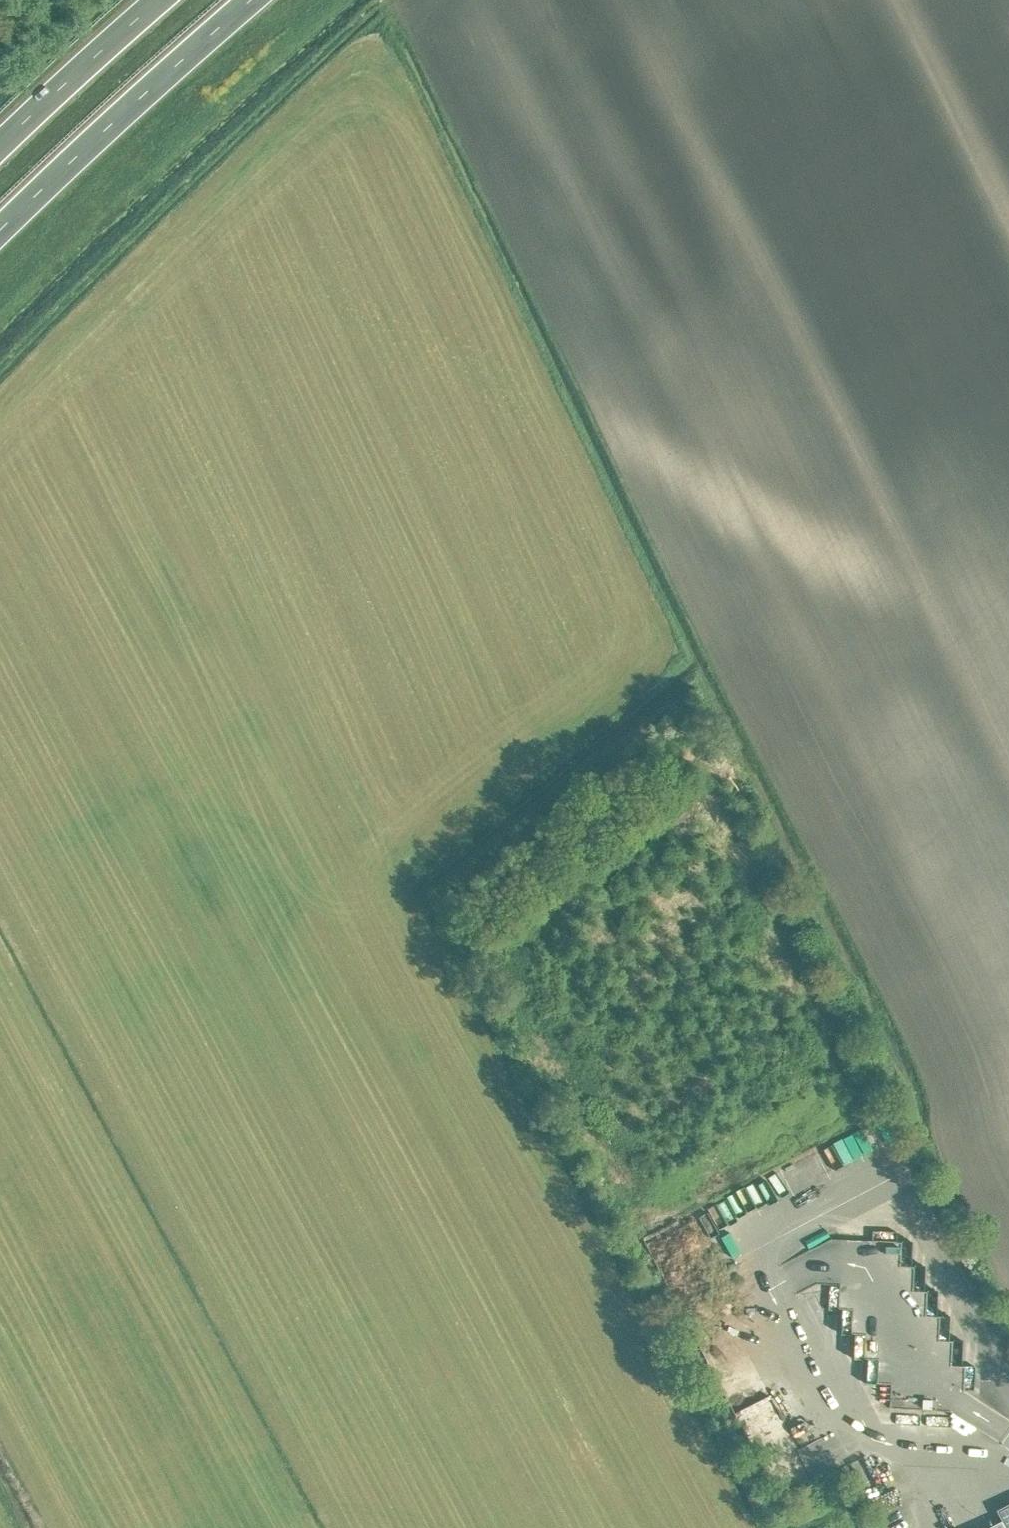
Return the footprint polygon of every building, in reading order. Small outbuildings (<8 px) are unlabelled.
[(717,1199),(727,1220),(759,1206),(749,1185),(717,1199)] [(921,1403),(921,1409),(930,1410),(930,1403),(931,1401),(921,1400),(921,1403)] [(989,1527),(1008,1527),(1008,1507),(997,1513),(1001,1522),(989,1527)]
